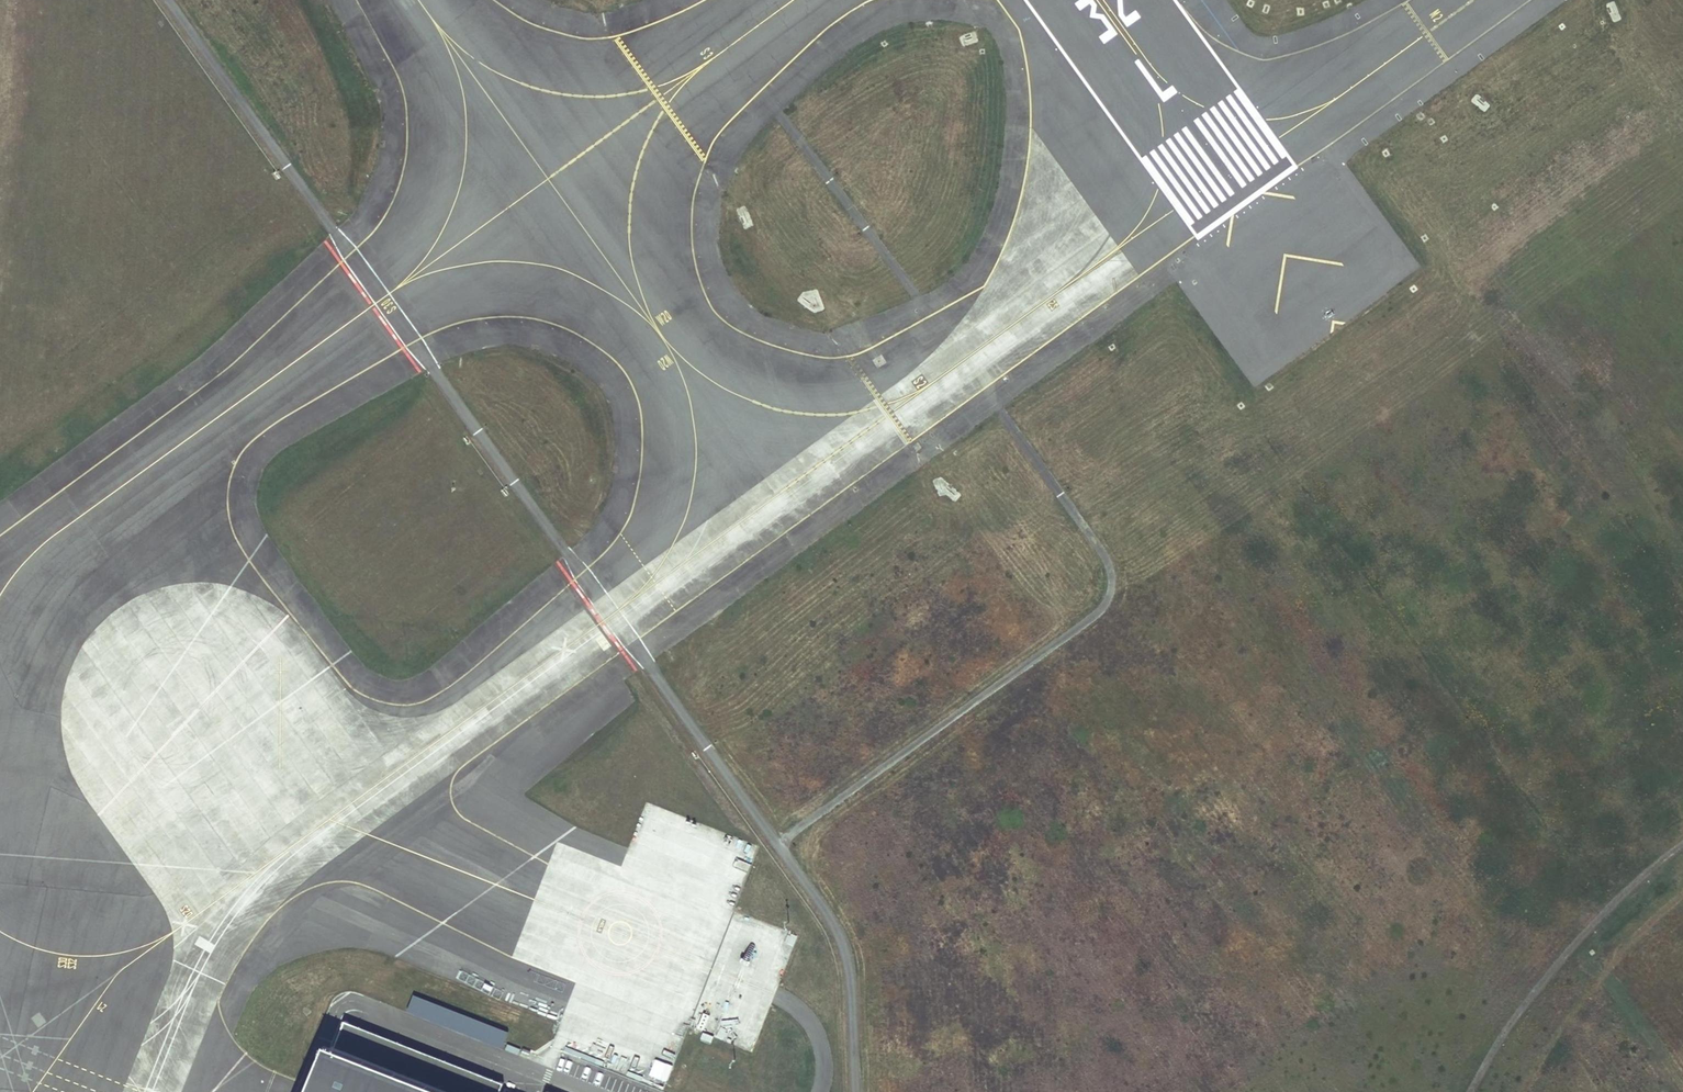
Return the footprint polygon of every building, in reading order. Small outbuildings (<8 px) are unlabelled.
[(331,1037),(310,1091),(472,1091),(331,1037)]
